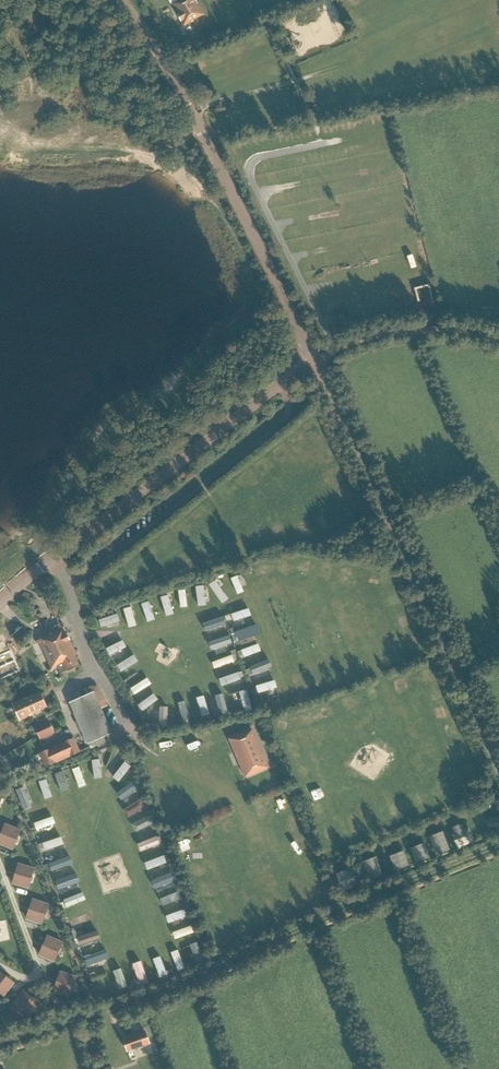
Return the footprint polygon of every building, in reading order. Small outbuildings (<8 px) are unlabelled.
[(172,4),(183,26),(204,14),(197,0),(179,0),(172,4)] [(237,575),(231,578),(238,594),(244,591),(237,575)] [(216,580),(209,584),(222,603),(228,599),(216,580)] [(203,586),(196,586),(198,605),(206,605),(203,586)] [(185,590),(178,590),(180,607),(187,606),(185,590)] [(174,614),(168,595),(161,598),(166,616),(174,614)] [(148,602),(141,604),(148,622),(155,619),(148,602)] [(131,607),(123,609),(129,628),(136,625),(131,607)] [(231,614),(233,621),(251,615),(249,608),(231,614)] [(202,623),(205,631),(226,624),(223,616),(202,623)] [(235,631),(239,641),(260,633),(256,623),(235,631)] [(57,666),(60,673),(67,670),(79,666),(75,655),(76,654),(64,626),(38,638),(39,639),(36,640),(37,643),(40,642),(50,669),(57,666)] [(209,642),(211,649),(231,642),(229,635),(209,642)] [(106,648),(109,655),(126,647),(122,640),(106,648)] [(241,650),(244,657),(260,651),(258,644),(241,650)] [(19,671),(10,651),(0,655),(0,679),(19,671)] [(117,665),(121,672),(138,662),(134,655),(117,665)] [(212,662),(215,669),(234,662),(231,655),(212,662)] [(250,667),(253,674),(271,666),(268,659),(250,667)] [(219,679),(222,686),(240,679),(238,672),(219,679)] [(131,688),(135,695),(152,684),(147,677),(131,688)] [(277,687),(275,680),(256,686),(258,693),(277,687)] [(247,690),(239,692),(245,713),(252,711),(247,690)] [(88,694),(69,703),(87,743),(90,748),(105,741),(102,736),(112,732),(101,709),(94,692),(88,694)] [(48,708),(41,693),(34,696),(34,694),(13,703),(20,720),(48,708)] [(138,705),(143,711),(159,699),(154,693),(138,705)] [(222,693),(215,695),(221,717),(228,714),(222,693)] [(204,695),(196,697),(202,716),(209,714),(204,695)] [(185,700),(177,702),(183,720),(190,718),(185,700)] [(167,707),(160,706),(159,726),(167,726),(167,707)] [(54,733),(48,720),(34,726),(40,739),(54,733)] [(241,764),(246,776),(267,767),(262,755),(263,754),(258,742),(257,742),(252,730),(231,739),(236,751),(235,752),(240,764),(241,764)] [(80,752),(74,737),(39,753),(46,767),(80,752)] [(100,760),(92,761),(94,778),(102,777),(100,760)] [(130,766),(124,761),(112,777),(118,781),(130,766)] [(18,776),(35,770),(32,762),(15,768),(18,776)] [(79,767),(72,770),(79,787),(86,785),(79,767)] [(63,773),(56,775),(62,793),(69,791),(63,773)] [(46,779),(39,781),(45,800),(52,797),(46,779)] [(138,787),(133,781),(116,793),(121,800),(138,787)] [(24,787),(16,790),(24,809),(31,807),(24,787)] [(491,808),(488,799),(477,803),(480,812),(491,808)] [(145,807),(140,800),(123,810),(128,818),(145,807)] [(152,823),(148,816),(132,824),(136,832),(152,823)] [(498,827),(498,818),(490,816),(488,826),(498,828),(498,827)] [(55,823),(53,817),(34,823),(36,829),(55,823)] [(463,828),(461,824),(451,828),(458,847),(474,841),(468,826),(463,828)] [(0,839),(0,844),(12,849),(14,844),(12,843),(16,834),(19,836),(21,831),(17,829),(15,828),(15,829),(6,825),(0,839)] [(450,850),(443,831),(429,836),(436,855),(450,850)] [(63,844),(61,836),(42,842),(45,850),(63,844)] [(159,844),(156,836),(137,844),(140,851),(159,844)] [(429,858),(424,843),(410,848),(415,863),(429,858)] [(409,865),(403,850),(389,856),(395,870),(409,865)] [(73,864),(70,856),(49,863),(52,871),(73,864)] [(166,863),(163,856),(145,863),(147,870),(166,863)] [(383,875),(376,856),(362,861),(370,880),(383,875)] [(19,865),(13,884),(27,888),(29,883),(27,882),(30,873),(33,874),(34,869),(31,868),(31,867),(29,867),(19,865)] [(360,885),(353,867),(336,874),(343,891),(360,885)] [(79,882),(76,873),(55,881),(58,889),(79,882)] [(175,881),(172,873),(151,881),(154,888),(175,881)] [(86,900),(83,892),(63,899),(66,907),(86,900)] [(181,899),(179,892),(161,898),(163,906),(181,899)] [(33,900),(27,919),(41,923),(46,910),(47,910),(49,905),(45,904),(45,903),(43,902),(43,903),(33,900)] [(187,917),(184,909),(166,916),(169,923),(187,917)] [(91,920),(89,913),(72,919),(74,926),(91,920)] [(193,933),(191,926),(172,932),(175,939),(193,933)] [(100,939),(97,931),(78,937),(81,945),(100,939)] [(48,937),(40,955),(53,961),(59,947),(61,948),(63,943),(59,941),(59,940),(57,940),(57,941),(48,937)] [(197,943),(190,945),(197,963),(204,960),(197,943)] [(108,958),(105,950),(84,957),(87,966),(108,958)] [(177,950),(171,952),(178,971),(185,968),(177,950)] [(160,956),(153,959),(160,978),(167,975),(160,956)] [(140,961),(133,964),(141,986),(148,983),(140,961)] [(121,969),(113,971),(120,989),(128,986),(121,969)] [(61,972),(54,991),(68,996),(73,982),(74,983),(76,978),(72,976),(73,975),(71,975),(70,976),(61,972)] [(3,996),(5,993),(6,993),(8,992),(7,991),(13,983),(0,973),(0,993),(3,996)] [(16,1001),(13,1004),(17,1007),(18,1006),(30,1015),(39,1004),(23,992),(17,999),(16,999),(15,1000),(16,1001)] [(145,1029),(123,1037),(128,1050),(149,1042),(145,1029)] [(100,1052),(91,1055),(94,1061),(102,1058),(100,1052)]
